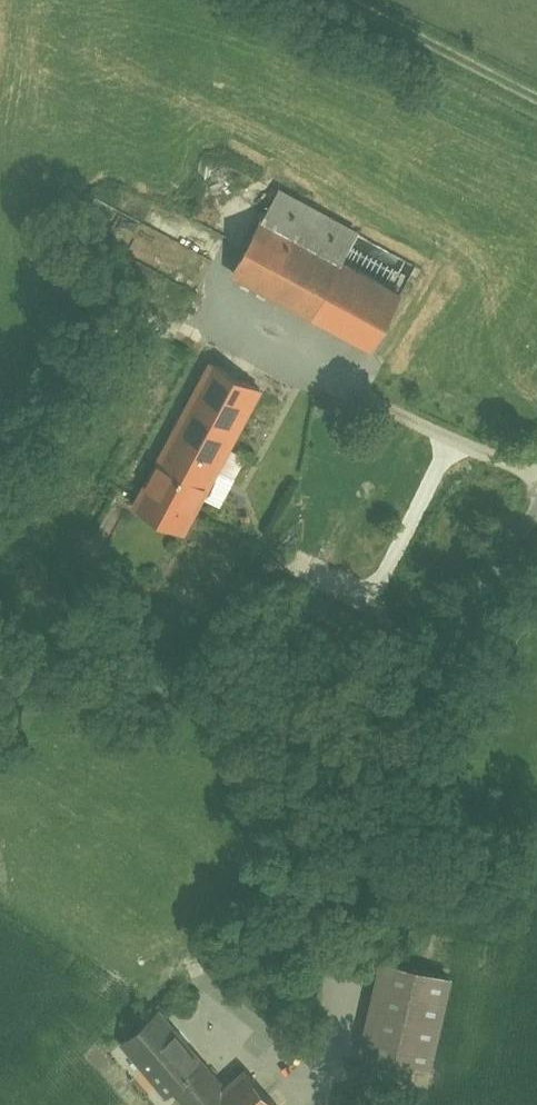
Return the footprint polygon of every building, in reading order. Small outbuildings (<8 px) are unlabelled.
[(358,234),(279,192),(263,221),(343,264),(358,234)] [(343,264),(263,221),(235,274),(372,348),(401,295),(343,264)] [(212,363),(164,453),(213,480),(261,389),(212,363)] [(213,480),(164,453),(135,506),(185,532),(213,480)] [(444,982),(382,968),(365,1045),(427,1058),(444,982)] [(162,1010),(125,1041),(172,1096),(180,1089),(193,1104),(207,1104),(228,1087),(162,1010)] [(250,1069),(207,1104),(281,1104),(250,1069)]
